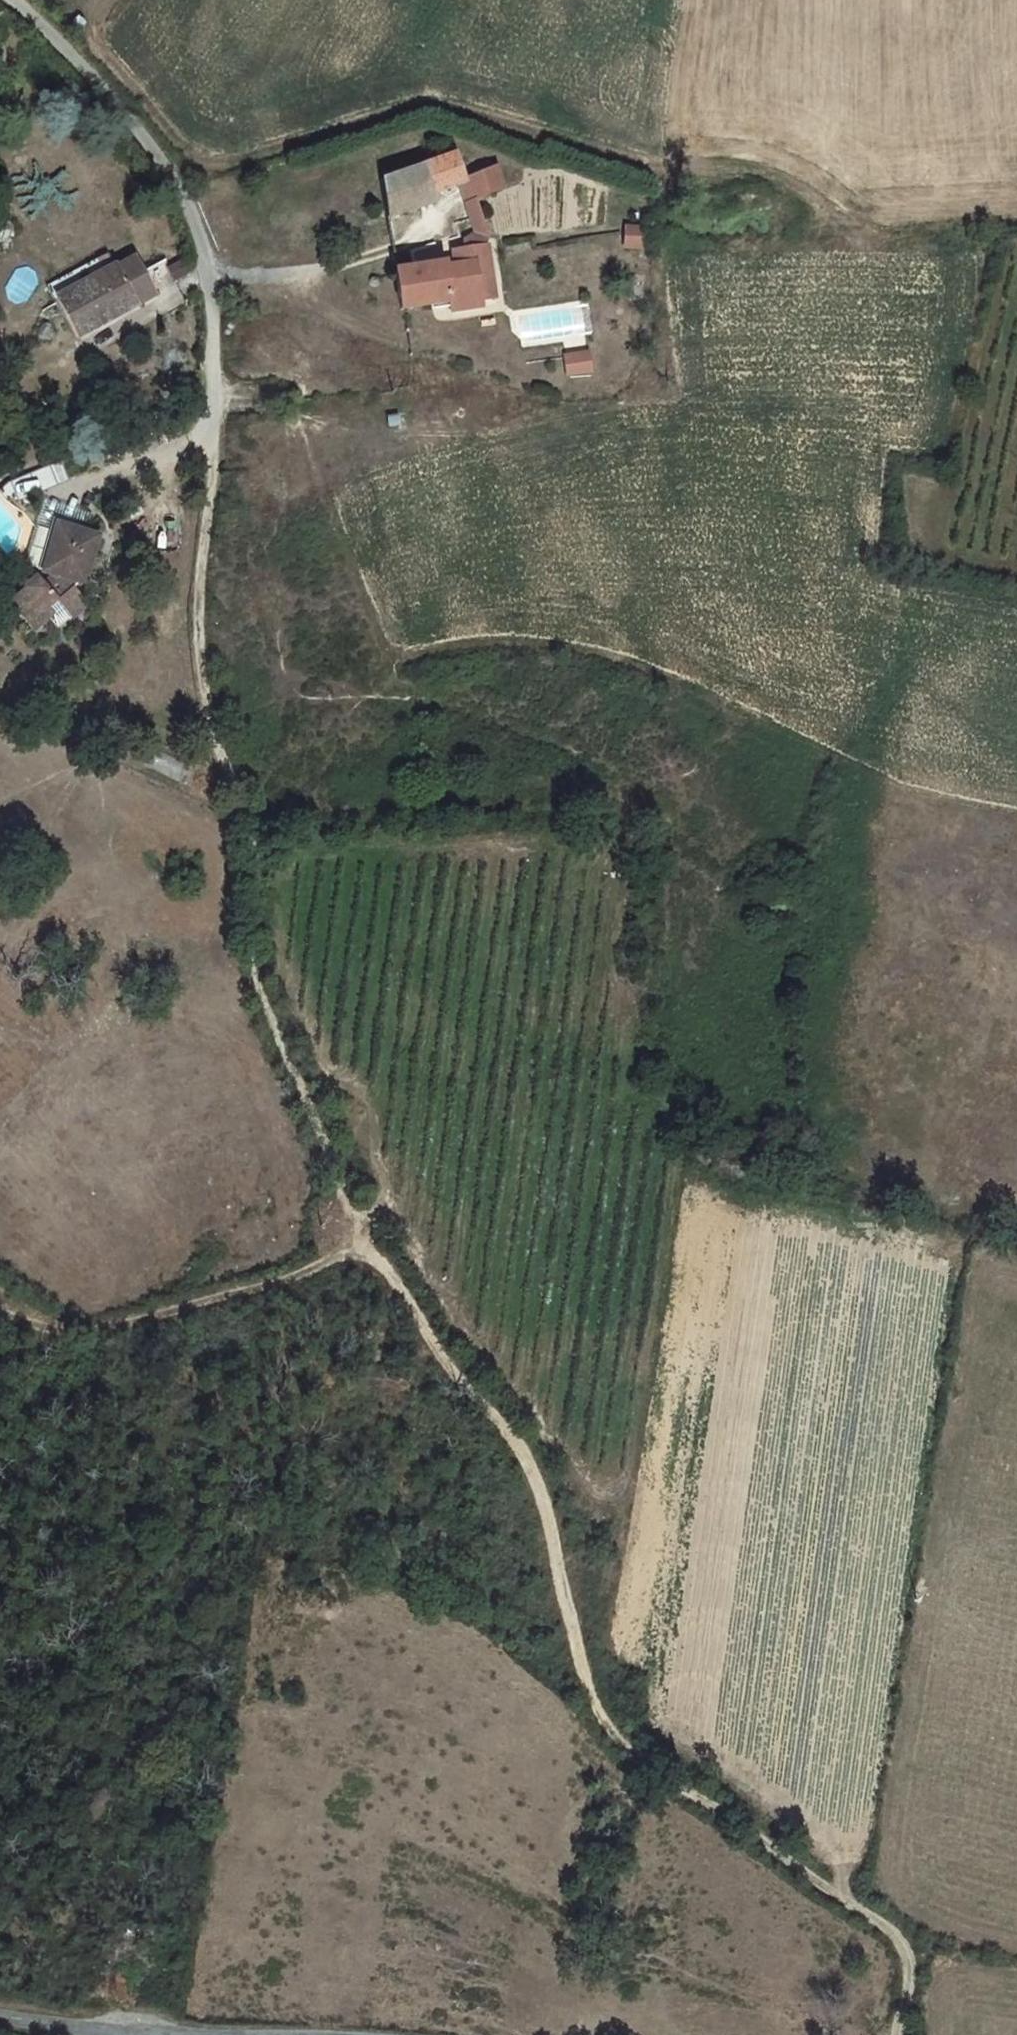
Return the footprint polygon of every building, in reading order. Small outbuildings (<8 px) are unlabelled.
[(387,179),(389,219),(442,203),(439,196),(460,188),(472,184),(469,176),(461,152),(387,179)] [(500,165),(469,176),(472,184),(460,188),(466,205),(482,200),(509,190),(500,165)] [(451,250),(452,262),(400,270),(407,314),(452,308),(453,316),(490,310),(489,304),(505,302),(496,244),(482,200),(466,205),(474,233),(465,239),(467,247),(451,250)] [(641,229),(617,229),(618,254),(639,255),(641,229)] [(111,261),(106,252),(52,287),(75,322),(125,291),(124,286),(142,277),(124,252),(111,261)] [(583,352),(554,356),(561,379),(588,377),(583,352)] [(44,575),(12,612),(28,624),(32,620),(40,609),(63,626),(68,631),(78,618),(87,624),(101,608),(82,591),(79,593),(77,592),(76,591),(76,585),(80,579),(85,575),(95,576),(104,530),(64,522),(56,566),(63,573),(55,584),(44,575)] [(40,609),(32,620),(54,638),(63,626),(40,609)] [(87,624),(78,618),(68,631),(76,638),(87,624)]
